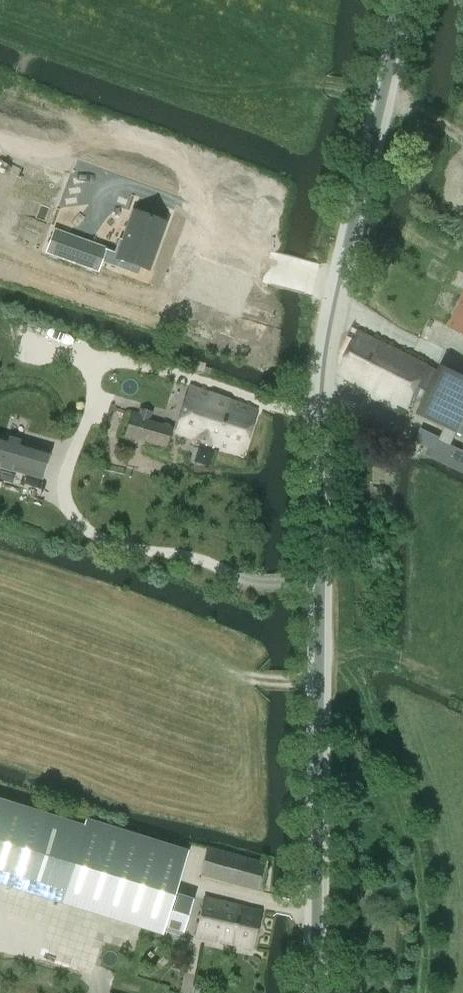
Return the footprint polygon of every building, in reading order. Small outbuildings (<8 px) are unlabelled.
[(410,132),(409,139),(416,141),(418,134),(410,132)] [(117,258),(147,269),(164,224),(133,213),(117,258)] [(105,250),(55,231),(46,254),(97,272),(101,261),(105,250)] [(19,256),(42,264),(49,242),(26,234),(19,256)] [(449,327),(462,333),(462,298),(449,327)] [(339,374),(409,408),(409,407),(422,414),(422,415),(462,435),(462,376),(444,367),(442,373),(430,367),(431,366),(360,331),(339,374)] [(243,453),(256,410),(190,386),(175,432),(243,453)] [(172,429),(149,422),(153,411),(139,407),(135,418),(131,417),(125,434),(167,446),(172,429)] [(440,440),(441,438),(422,429),(416,441),(429,447),(435,450),(440,440)] [(0,437),(0,466),(41,478),(49,451),(0,437)] [(431,457),(462,473),(462,451),(440,440),(431,457)] [(61,903),(161,934),(163,927),(182,933),(192,900),(173,894),(187,850),(88,819),(85,827),(0,800),(0,884),(61,903)] [(257,890),(264,863),(207,847),(200,874),(257,890)] [(261,911),(204,898),(195,936),(253,949),(261,911)]
